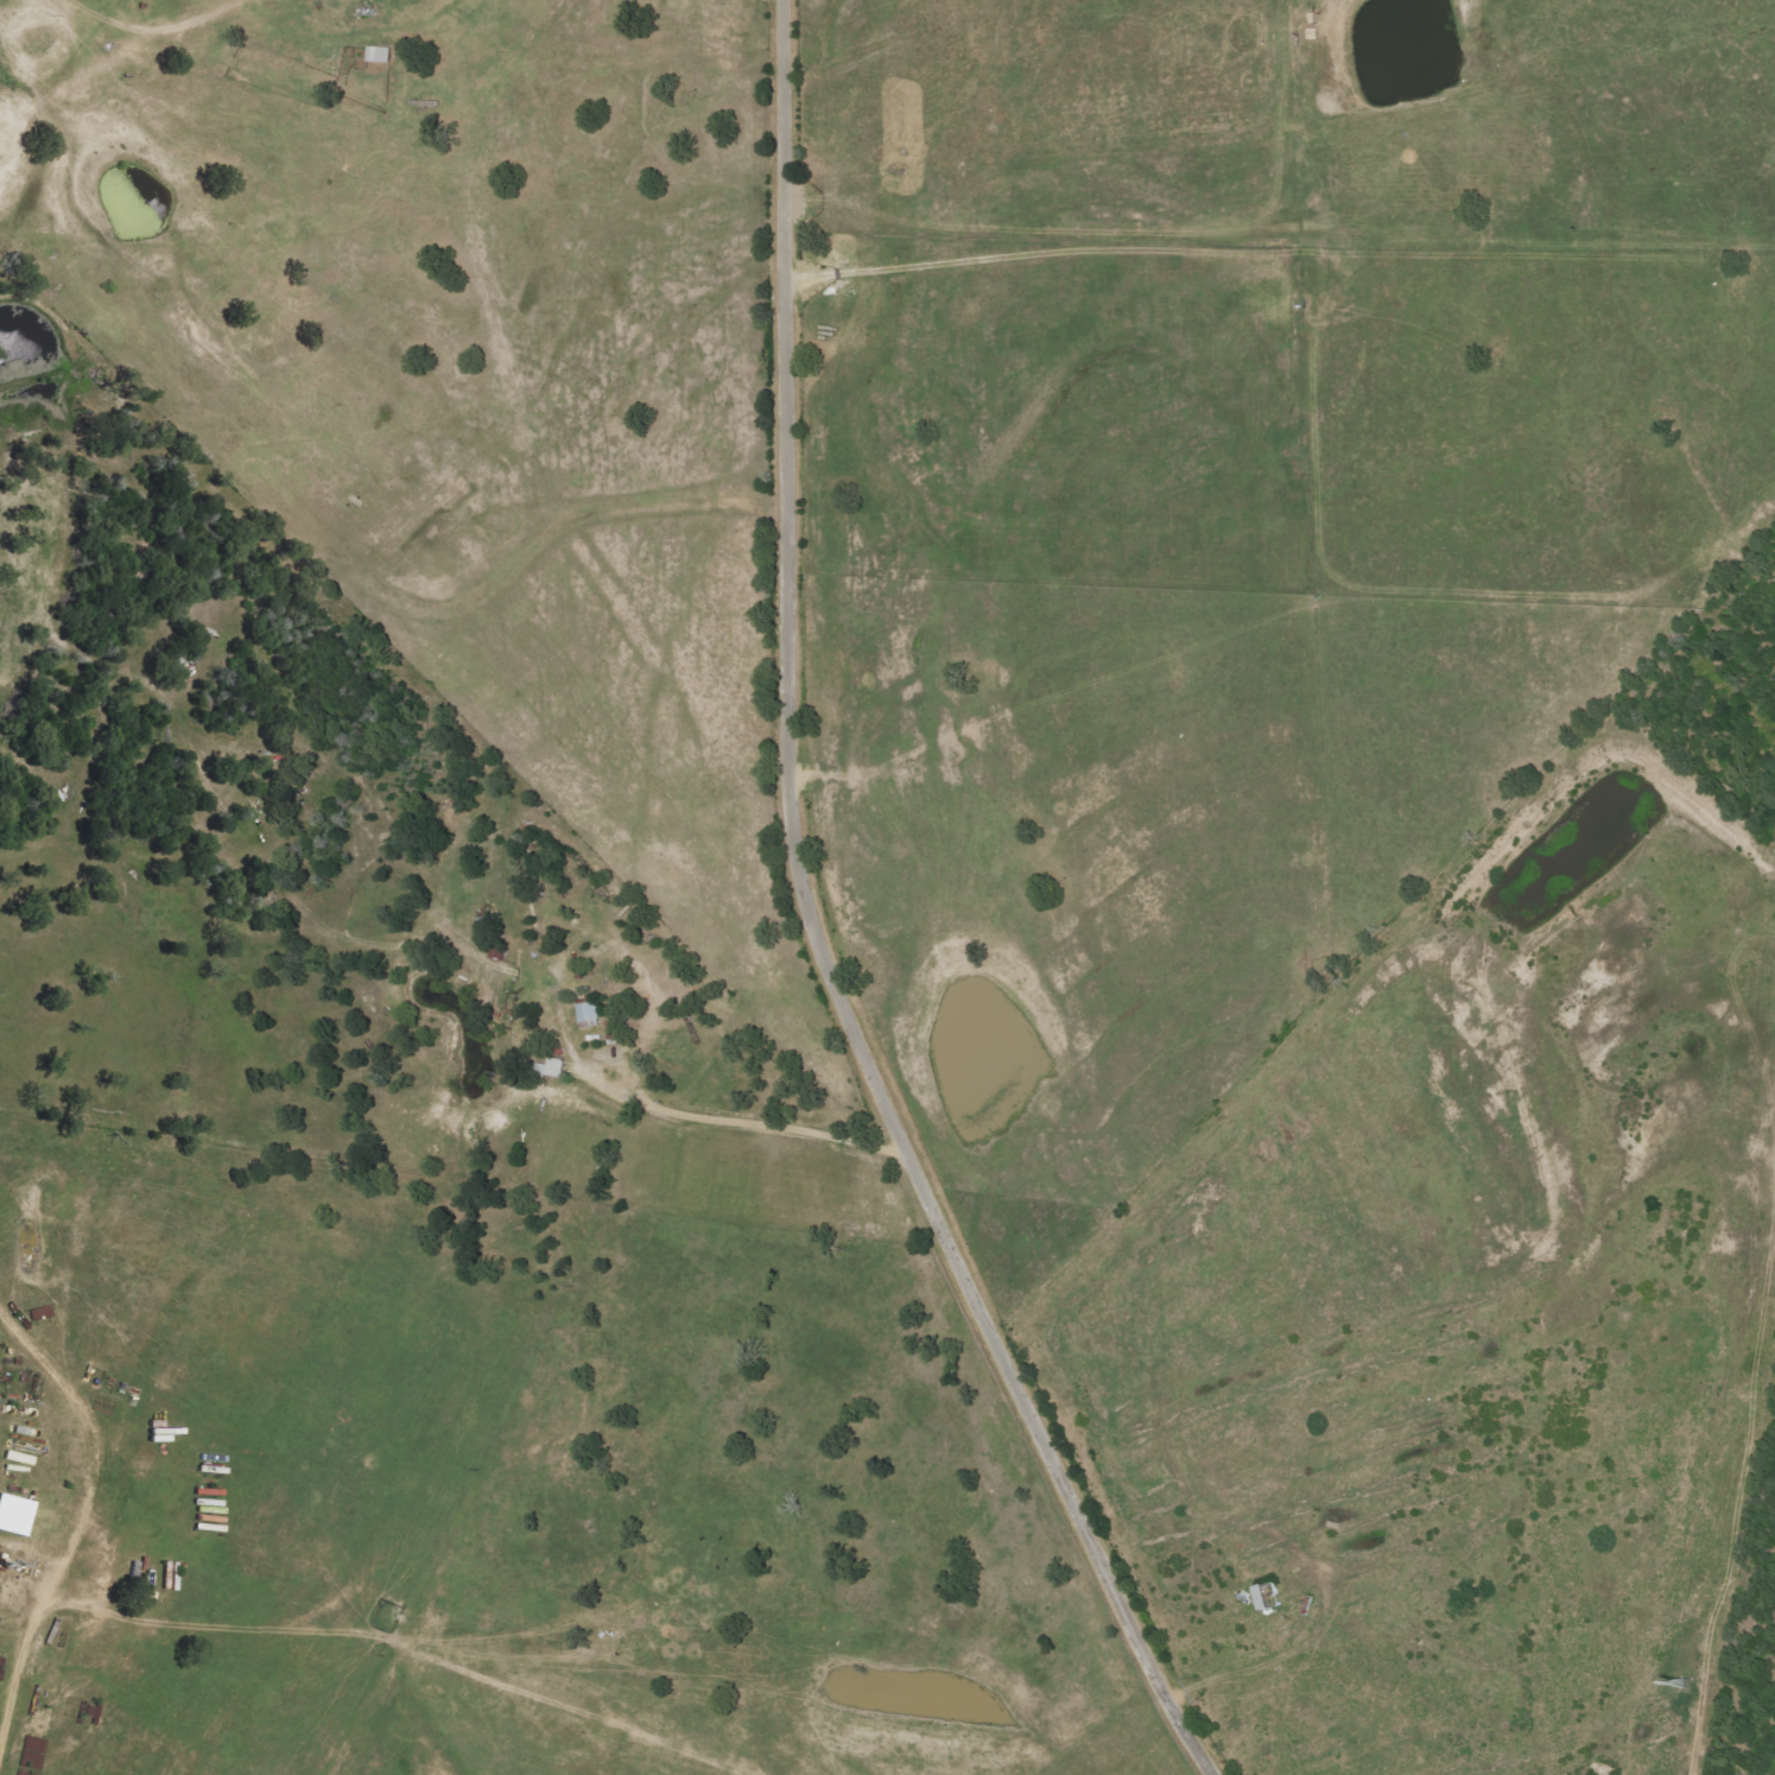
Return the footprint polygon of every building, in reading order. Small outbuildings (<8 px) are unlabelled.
[(392,48),(369,48),(369,63),(392,64),(392,48)] [(583,1030),(602,1028),(599,1004),(580,1006),(583,1030)] [(550,1067),(539,1065),(537,1077),(564,1081),(567,1062),(551,1059),(550,1067)] [(0,1494),(0,1531),(27,1537),(35,1502),(0,1494)]
